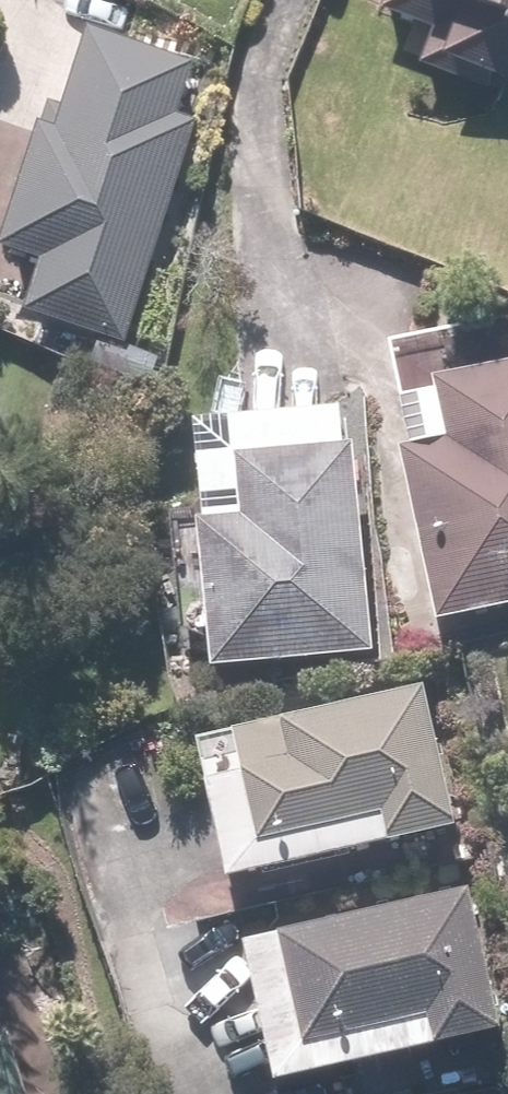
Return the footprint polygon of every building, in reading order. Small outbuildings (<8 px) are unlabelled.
[(375,12),(429,32),(415,69),(484,94),(488,83),(507,91),(507,0),(380,0),(375,12)] [(190,125),(171,119),(186,71),(75,38),(55,105),(41,101),(0,240),(0,283),(27,292),(20,317),(123,348),(190,125)] [(418,386),(421,397),(387,405),(399,453),(387,455),(425,629),(507,611),(507,367),(418,386)] [(199,679),(371,660),(347,448),(336,449),(332,413),(183,430),(194,526),(182,527),(199,679)] [(417,691),(187,743),(220,887),(450,835),(417,691)] [(231,945),(268,1093),(499,1038),(462,889),(231,945)] [(0,1038),(0,1093),(18,1093),(0,1038)]
